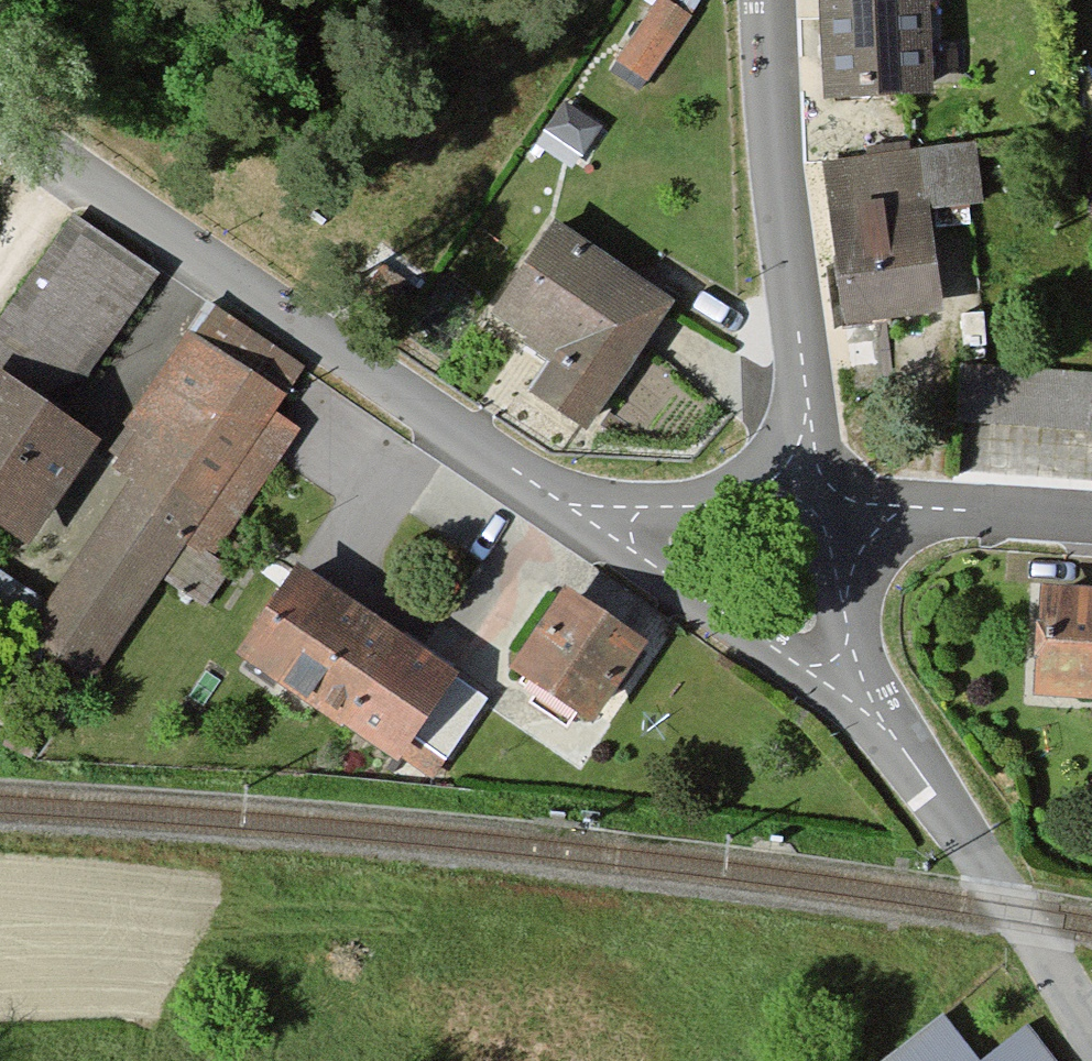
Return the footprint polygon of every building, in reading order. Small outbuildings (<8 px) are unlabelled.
[(664,0),(656,0),(610,71),(643,91),(691,17),(664,0)] [(827,95),(932,89),(927,0),(821,0),(827,95)] [(605,128),(566,101),(546,130),(585,157),(605,128)] [(978,199),(974,148),(828,162),(842,316),(939,308),(930,204),(978,199)] [(149,271),(70,218),(0,322),(0,374),(55,411),(149,271)] [(672,302),(556,221),(492,312),(556,357),(533,390),(584,426),(672,302)] [(271,410),(279,398),(184,333),(125,419),(140,429),(115,466),(132,478),(26,635),(89,677),(160,572),(271,410)] [(0,374),(0,519),(30,539),(97,440),(55,411),(0,374)] [(298,428),(271,410),(160,572),(203,601),(225,568),(210,557),(298,428)] [(416,730),(454,674),(299,569),(241,653),(397,758),(416,730)] [(1043,588),(1039,693),(1091,695),(1091,590),(1043,588)] [(644,645),(566,591),(515,664),(593,718),(644,645)] [(486,695),(454,674),(416,730),(447,752),(486,695)] [(882,1060),(980,1060),(943,1014),(882,1060)] [(983,1060),(1058,1060),(1029,1024),(983,1060)]
